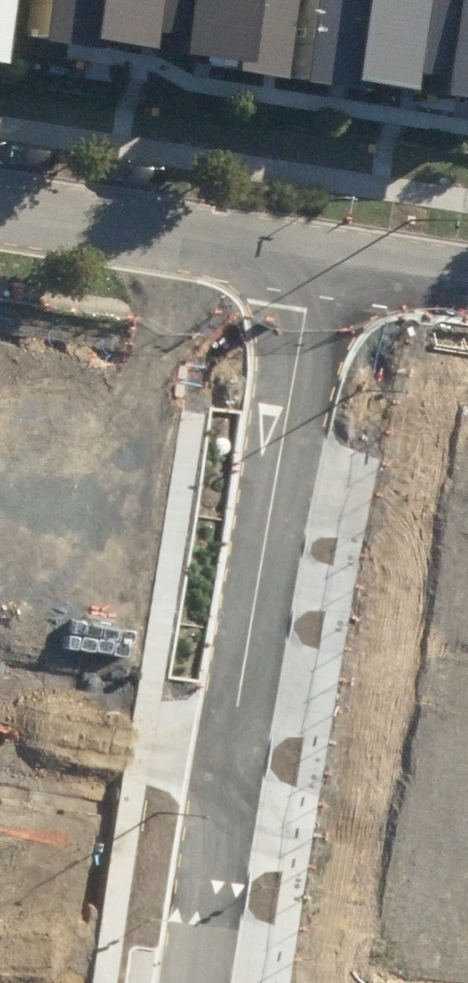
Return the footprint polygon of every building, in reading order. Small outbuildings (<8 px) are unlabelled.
[(134,52),(143,0),(17,0),(12,32),(134,52)] [(256,72),(268,0),(143,0),(134,52),(256,72)] [(398,98),(414,0),(288,0),(275,78),(398,98)] [(467,109),(467,0),(414,0),(398,98),(467,109)]
